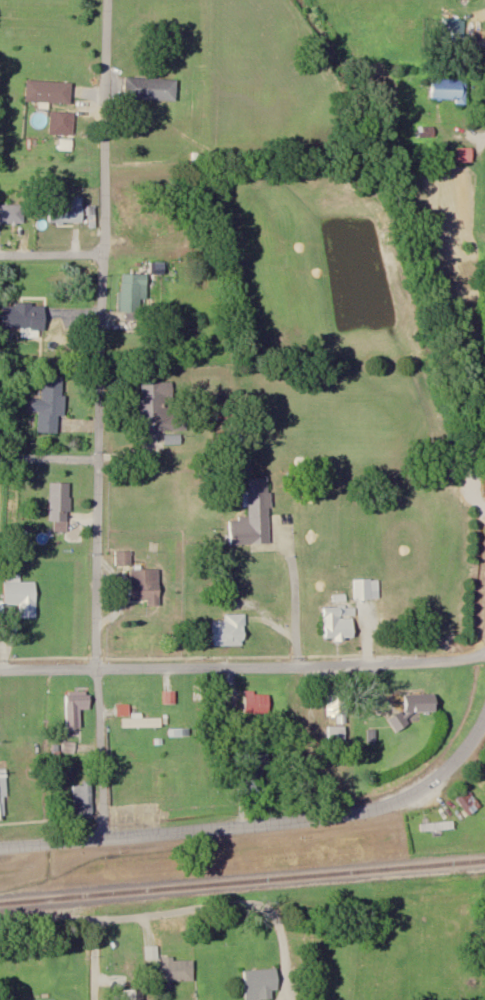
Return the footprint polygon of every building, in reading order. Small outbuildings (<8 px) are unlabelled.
[(178,78),(125,77),(125,99),(177,100),(178,78)] [(467,102),(467,79),(432,79),(432,102),(467,102)] [(73,83),(28,80),(26,101),(71,104),(73,83)] [(75,112),(50,112),(50,135),(75,135),(75,112)] [(473,162),(473,148),(459,148),(459,162),(473,162)] [(67,203),(51,203),(51,223),(84,223),(84,197),(67,197),(67,203)] [(0,205),(0,223),(26,223),(26,205),(0,205)] [(142,319),(144,285),(149,286),(149,275),(124,273),(122,319),(142,319)] [(4,329),(46,329),(46,304),(4,304),(4,329)] [(66,416),(66,376),(43,376),(43,399),(32,400),(32,412),(39,412),(39,433),(59,433),(59,416),(66,416)] [(188,417),(175,417),(175,383),(141,383),(142,431),(189,431),(188,417)] [(271,544),(271,478),(249,478),(250,519),(230,519),(230,544),(271,544)] [(70,521),(70,483),(51,483),(51,521),(70,521)] [(132,552),(116,552),(116,566),(132,566),(132,552)] [(149,600),(149,605),(160,605),(160,570),(132,570),(132,600),(149,600)] [(355,600),(380,600),(380,579),(355,579),(355,600)] [(37,618),(37,582),(6,582),(6,604),(19,604),(19,618),(37,618)] [(356,608),(325,608),(325,640),(356,640),(356,608)] [(226,615),(226,621),(214,621),(214,647),(246,647),(246,615),(226,615)] [(67,727),(81,727),(81,709),(92,709),(92,691),(67,691),(67,727)] [(347,723),(347,691),(327,691),(327,717),(336,717),(336,723),(347,723)] [(405,695),(406,715),(393,715),(393,726),(414,726),(414,712),(438,711),(438,694),(405,695)] [(123,718),(123,727),(163,727),(163,718),(123,718)] [(94,785),(75,785),(75,815),(94,815),(94,785)] [(456,798),(470,816),(482,806),(468,788),(456,798)] [(159,982),(195,982),(195,960),(159,960),(159,982)] [(247,999),(275,999),(275,992),(280,992),(279,970),(246,971),(247,999)] [(145,991),(124,991),(124,999),(145,999),(145,991)]
